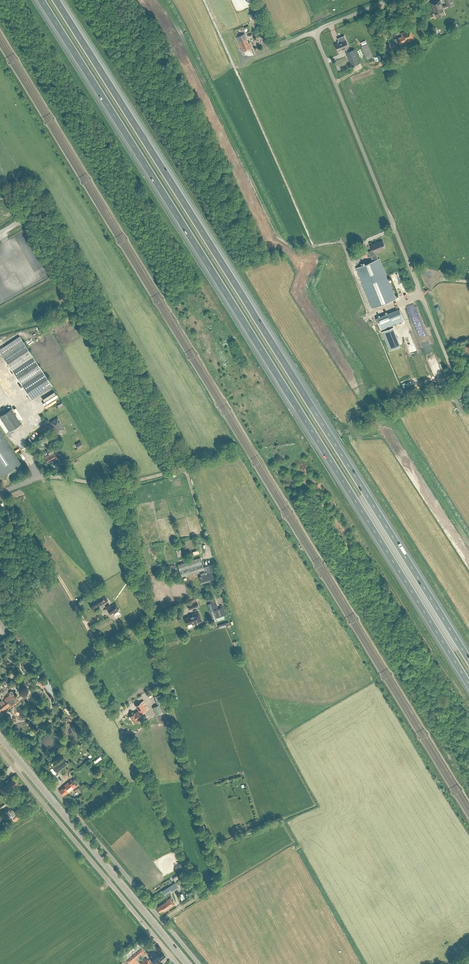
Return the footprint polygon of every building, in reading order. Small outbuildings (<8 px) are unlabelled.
[(432,2),(435,12),(436,12),(438,18),(444,15),(442,9),(443,8),(440,0),(438,0),(432,2)] [(467,23),(468,22),(468,0),(459,0),(467,23)] [(249,15),(251,20),(259,17),(257,12),(249,15)] [(414,38),(411,29),(401,33),(402,36),(398,38),(400,44),(414,38)] [(236,37),(242,51),(251,48),(244,33),(236,37)] [(350,51),(349,47),(346,40),(336,44),(338,51),(345,48),(347,52),(346,52),(352,66),(360,62),(355,49),(350,51)] [(373,57),(373,56),(368,44),(361,47),(367,59),(373,57)] [(387,51),(372,60),(375,64),(389,55),(387,51)] [(375,252),(386,247),(383,241),(371,245),(372,249),(371,249),(371,250),(369,251),(373,261),(356,268),(372,308),(396,298),(379,259),(378,259),(375,252)] [(381,329),(404,320),(399,308),(376,318),(381,329)] [(72,320),(75,324),(80,321),(77,316),(74,317),(74,318),(72,320)] [(404,323),(414,355),(422,353),(411,318),(407,319),(407,322),(404,323)] [(36,396),(52,385),(19,335),(0,348),(0,350),(31,399),(36,396)] [(425,360),(419,362),(425,381),(432,379),(425,360)] [(0,395),(0,398),(0,399),(0,404),(2,409),(8,406),(2,394),(0,395)] [(9,431),(21,424),(11,408),(0,415),(0,417),(9,431)] [(50,422),(57,433),(64,429),(58,418),(50,422)] [(0,476),(20,463),(0,431),(0,475),(0,476)] [(44,457),(47,462),(51,460),(52,461),(54,466),(60,463),(57,457),(54,452),(53,450),(48,453),(49,454),(44,457)] [(200,557),(177,564),(181,576),(203,570),(204,572),(200,573),(201,575),(199,576),(201,581),(213,577),(212,572),(214,571),(212,563),(206,565),(206,566),(203,567),(200,557)] [(93,599),(88,602),(92,609),(100,604),(101,605),(108,600),(103,592),(93,598),(93,599)] [(210,603),(213,610),(215,617),(216,620),(224,618),(223,615),(226,614),(223,606),(218,608),(213,594),(210,595),(209,593),(207,594),(210,603)] [(187,604),(189,609),(198,606),(197,601),(187,604)] [(115,603),(112,604),(106,608),(110,614),(119,608),(115,603)] [(191,614),(191,615),(184,618),(187,624),(191,623),(192,624),(201,621),(198,611),(191,614)] [(46,676),(39,681),(47,692),(49,696),(56,691),(46,676)] [(10,682),(14,687),(19,683),(15,678),(10,682)] [(1,711),(5,707),(6,708),(10,705),(11,707),(18,701),(12,695),(13,694),(14,692),(13,691),(11,690),(9,692),(9,694),(0,701),(0,710),(1,711)] [(175,690),(169,692),(171,700),(177,699),(175,690)] [(154,696),(156,703),(166,700),(164,693),(154,696)] [(135,712),(129,716),(134,723),(139,719),(139,718),(146,714),(144,711),(149,708),(143,700),(135,706),(138,710),(135,712)] [(51,766),(56,772),(67,764),(63,757),(51,766)] [(15,784),(16,783),(13,779),(1,789),(7,796),(15,789),(14,787),(16,785),(15,784)] [(63,787),(59,790),(63,795),(67,792),(67,793),(76,786),(71,779),(64,784),(65,785),(62,786),(63,787)] [(5,810),(2,812),(8,819),(10,817),(15,813),(17,812),(13,807),(12,809),(11,809),(10,808),(6,811),(5,810)] [(14,821),(20,817),(17,813),(11,817),(14,821)] [(174,881),(161,890),(164,894),(171,890),(172,891),(178,887),(174,881)] [(166,901),(157,908),(160,912),(163,910),(164,911),(174,903),(170,898),(165,900),(166,901)] [(127,960),(130,963),(152,963),(146,957),(141,962),(140,963),(136,958),(141,953),(142,955),(145,953),(141,948),(127,960)] [(147,955),(154,963),(155,963),(165,956),(161,950),(156,954),(154,950),(147,955)]
